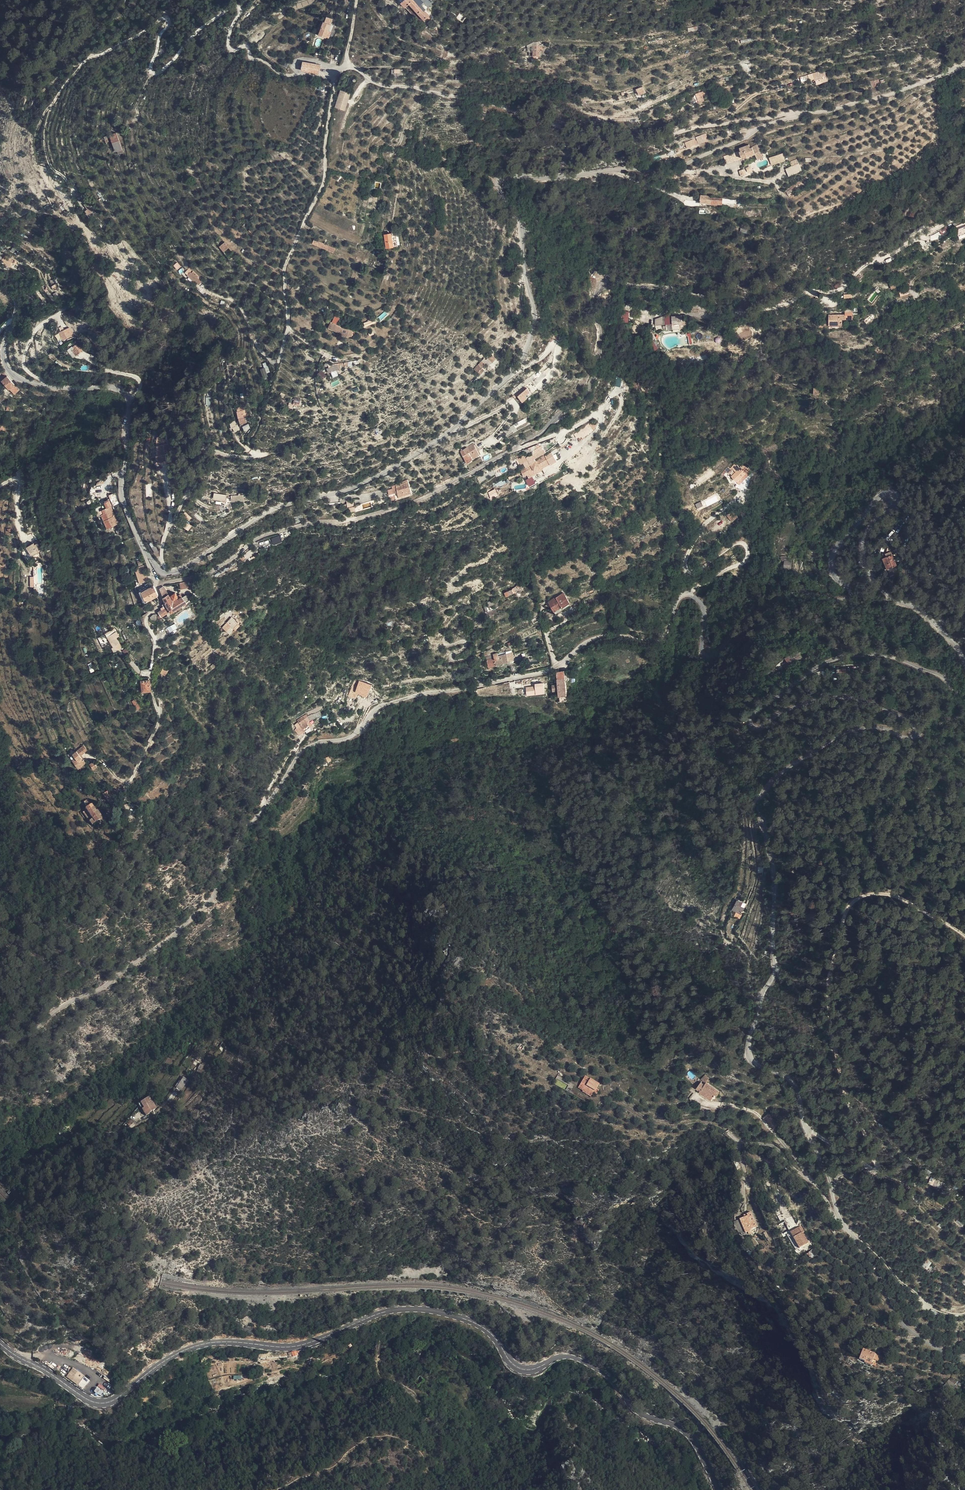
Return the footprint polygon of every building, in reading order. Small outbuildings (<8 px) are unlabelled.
[(411,12),(420,5),(419,4),(422,1),(424,0),(401,0),(411,12)] [(420,5),(411,12),(419,22),(428,15),(425,12),(421,6),(422,5),(424,3),(422,1),(419,4),(420,5)] [(456,19),(463,22),(466,17),(459,13),(456,19)] [(326,35),(328,30),(326,29),(328,24),(330,20),(324,18),(323,21),(321,21),(316,34),(323,37),(323,36),(324,35),(326,35)] [(305,71),(319,73),(320,65),(304,61),(303,70),(305,71)] [(640,94),(646,92),(644,86),(638,88),(639,90),(640,94)] [(348,93),(338,90),(334,107),(343,110),(348,93)] [(108,134),(111,142),(118,139),(116,131),(108,134)] [(706,131),(696,134),(696,135),(693,136),(695,143),(708,139),(706,131)] [(111,142),(114,150),(121,147),(118,139),(111,142)] [(739,149),(740,151),(744,149),(747,158),(755,154),(759,160),(764,157),(757,143),(749,146),(748,143),(741,147),(741,148),(739,149)] [(740,151),(724,158),(728,167),(741,161),(743,159),(740,151)] [(771,166),(786,161),(783,153),(769,158),(771,166)] [(806,181),(804,177),(785,188),(787,191),(806,181)] [(715,193),(701,190),(701,198),(709,199),(713,200),(713,199),(715,193)] [(721,194),(715,193),(713,199),(738,203),(738,196),(721,194)] [(84,206),(89,202),(83,195),(78,199),(84,206)] [(398,244),(397,237),(395,231),(393,232),(389,232),(389,231),(385,232),(388,246),(398,244)] [(308,236),(329,245),(331,240),(310,232),(308,236)] [(228,244),(222,248),(226,252),(231,248),(228,244)] [(4,259),(12,263),(13,261),(14,262),(15,260),(11,257),(11,256),(7,254),(4,259)] [(197,275),(193,271),(189,276),(194,280),(195,279),(197,281),(198,280),(197,278),(198,277),(196,276),(197,275)] [(900,286),(899,281),(890,284),(892,290),(897,288),(897,287),(900,286)] [(391,311),(387,307),(377,315),(381,320),(391,311)] [(620,312),(621,323),(629,322),(628,311),(620,312)] [(685,323),(685,320),(681,320),(677,321),(676,314),(675,314),(664,316),(666,326),(672,325),(674,323),(675,326),(685,323)] [(846,316),(829,315),(829,325),(843,325),(843,321),(846,321),(846,320),(846,316)] [(347,330),(354,331),(355,327),(353,327),(353,324),(347,323),(347,325),(343,324),(331,319),(328,323),(341,329),(342,330),(343,328),(347,328),(347,330)] [(58,341),(62,339),(63,341),(74,336),(70,327),(54,334),(58,341)] [(653,341),(648,344),(652,352),(657,349),(653,341)] [(77,365),(86,359),(83,354),(79,356),(78,354),(75,356),(76,358),(74,359),(77,365)] [(491,362),(488,358),(487,357),(485,359),(482,357),(479,361),(480,362),(473,369),(477,373),(482,368),(481,367),(486,363),(488,365),(491,362)] [(353,363),(352,359),(338,361),(338,362),(328,366),(330,370),(339,366),(353,364),(353,363)] [(262,364),(264,368),(260,369),(263,379),(268,377),(267,373),(270,372),(266,362),(262,364)] [(321,371),(317,374),(322,380),(326,376),(321,371)] [(3,378),(10,386),(15,382),(16,382),(9,373),(8,374),(6,375),(3,378)] [(15,382),(10,386),(14,392),(20,388),(15,382)] [(529,394),(524,389),(515,396),(520,402),(529,394)] [(245,407),(244,403),(240,404),(241,408),(240,408),(240,411),(238,412),(241,423),(242,423),(242,422),(243,422),(243,420),(246,419),(244,415),(248,414),(246,406),(245,407)] [(472,457),(478,452),(470,440),(457,449),(466,462),(472,457)] [(157,442),(159,459),(170,458),(167,441),(157,442)] [(520,462),(522,466),(520,467),(521,469),(518,471),(520,475),(524,473),(526,476),(538,468),(537,467),(546,462),(542,455),(538,458),(538,457),(527,463),(525,460),(520,462)] [(730,468),(734,472),(739,468),(734,463),(733,462),(729,467),(726,464),(722,468),(723,469),(724,471),(726,472),(730,468)] [(730,476),(735,482),(739,478),(744,473),(747,476),(752,472),(745,467),(740,466),(739,468),(734,472),(730,476)] [(532,477),(525,480),(529,487),(536,483),(532,477)] [(405,481),(393,486),(394,489),(390,490),(393,501),(410,496),(405,481)] [(494,489),(488,493),(491,499),(498,496),(494,489)] [(226,501),(227,495),(214,493),(213,499),(226,501)] [(114,514),(109,515),(110,519),(108,520),(113,534),(124,530),(118,513),(119,512),(116,505),(112,507),(114,514)] [(737,517),(732,510),(725,517),(730,523),(737,517)] [(280,535),(271,538),(273,545),(282,543),(280,535)] [(29,545),(36,553),(42,548),(44,546),(38,539),(36,541),(35,540),(29,545)] [(783,568),(791,569),(792,562),(784,561),(783,568)] [(903,572),(898,561),(890,564),(894,576),(903,572)] [(523,584),(522,581),(502,591),(505,596),(512,592),(511,591),(515,589),(515,590),(518,589),(517,587),(523,584)] [(171,612),(172,614),(188,603),(186,600),(189,598),(189,597),(189,595),(188,593),(186,593),(185,593),(182,595),(179,592),(177,594),(175,592),(173,593),(171,594),(170,592),(165,585),(160,589),(168,601),(164,604),(165,606),(158,611),(163,617),(171,612)] [(161,596),(156,587),(153,589),(149,591),(142,595),(148,605),(161,596)] [(567,592),(548,601),(550,605),(552,604),(557,613),(573,605),(567,592)] [(239,621),(238,619),(232,623),(234,628),(240,624),(241,626),(242,627),(247,623),(246,621),(244,618),(239,621)] [(242,627),(241,626),(238,628),(240,631),(243,629),(244,629),(252,624),(249,619),(246,621),(247,623),(242,627)] [(174,624),(167,628),(169,633),(177,628),(174,624)] [(489,663),(509,657),(508,655),(514,653),(513,649),(501,653),(499,648),(494,650),(495,653),(488,655),(489,663)] [(798,652),(785,657),(787,664),(801,659),(798,652)] [(794,668),(797,672),(814,663),(810,655),(797,662),(799,665),(794,668)] [(512,671),(519,669),(517,663),(511,664),(512,671)] [(567,676),(566,669),(557,670),(558,677),(567,676)] [(160,679),(165,682),(168,675),(163,673),(160,679)] [(561,695),(569,694),(567,676),(558,677),(559,683),(560,688),(561,695)] [(151,697),(149,685),(142,686),(143,698),(151,697)] [(296,726),(297,731),(303,729),(300,720),(301,719),(300,716),(298,716),(298,715),(293,717),(296,726)] [(82,744),(75,749),(79,755),(86,749),(82,744)] [(79,755),(75,749),(71,753),(74,756),(77,760),(74,762),(77,767),(84,761),(79,755)] [(113,797),(107,790),(104,793),(109,800),(113,797)] [(113,797),(109,800),(114,807),(118,804),(113,797)] [(87,809),(96,821),(101,817),(91,803),(86,807),(87,809)] [(87,809),(84,812),(92,824),(96,821),(87,809)] [(750,907),(745,905),(740,914),(748,919),(751,913),(748,911),(750,907)] [(183,1076),(175,1087),(181,1091),(189,1080),(183,1076)] [(592,1080),(588,1087),(593,1089),(596,1083),(592,1080)] [(602,1095),(603,1093),(606,1089),(596,1083),(593,1089),(602,1095)] [(193,1088),(190,1085),(183,1095),(186,1097),(193,1088)] [(706,1095),(705,1097),(718,1103),(719,1102),(721,1103),(721,1102),(723,1099),(726,1094),(712,1086),(710,1088),(706,1086),(703,1093),(706,1095)] [(588,1087),(585,1092),(589,1095),(593,1089),(588,1087)] [(603,1093),(602,1095),(593,1089),(589,1095),(589,1096),(598,1101),(600,1098),(602,1099),(605,1094),(603,1093)] [(605,1109),(596,1103),(594,1107),(602,1115),(605,1109)] [(154,1104),(146,1109),(149,1115),(147,1116),(152,1123),(155,1120),(155,1119),(161,1115),(154,1104)] [(783,1124),(773,1113),(767,1118),(778,1129),(783,1124)] [(69,1132),(64,1137),(67,1142),(68,1141),(73,1138),(69,1133),(69,1132)] [(930,1177),(928,1184),(940,1188),(942,1181),(930,1177)] [(764,1228),(757,1213),(753,1215),(754,1217),(745,1221),(752,1236),(757,1233),(757,1231),(764,1228)] [(794,1234),(804,1250),(812,1244),(806,1234),(808,1233),(805,1227),(794,1234)] [(820,1254),(816,1250),(811,1255),(815,1259),(820,1254)] [(772,1259),(771,1258),(768,1252),(764,1255),(768,1262),(772,1259)] [(926,1259),(922,1267),(927,1269),(931,1262),(926,1259)] [(796,1294),(793,1297),(804,1306),(807,1301),(806,1300),(807,1299),(804,1296),(802,1299),(796,1294)] [(873,1361),(877,1353),(864,1347),(860,1358),(866,1360),(867,1358),(873,1361)] [(419,1380),(414,1375),(409,1380),(413,1385),(419,1380)] [(951,1376),(944,1385),(950,1389),(957,1381),(951,1376)] [(83,1389),(85,1385),(77,1379),(74,1383),(83,1389)] [(97,1387),(94,1390),(100,1395),(103,1392),(97,1387)]
